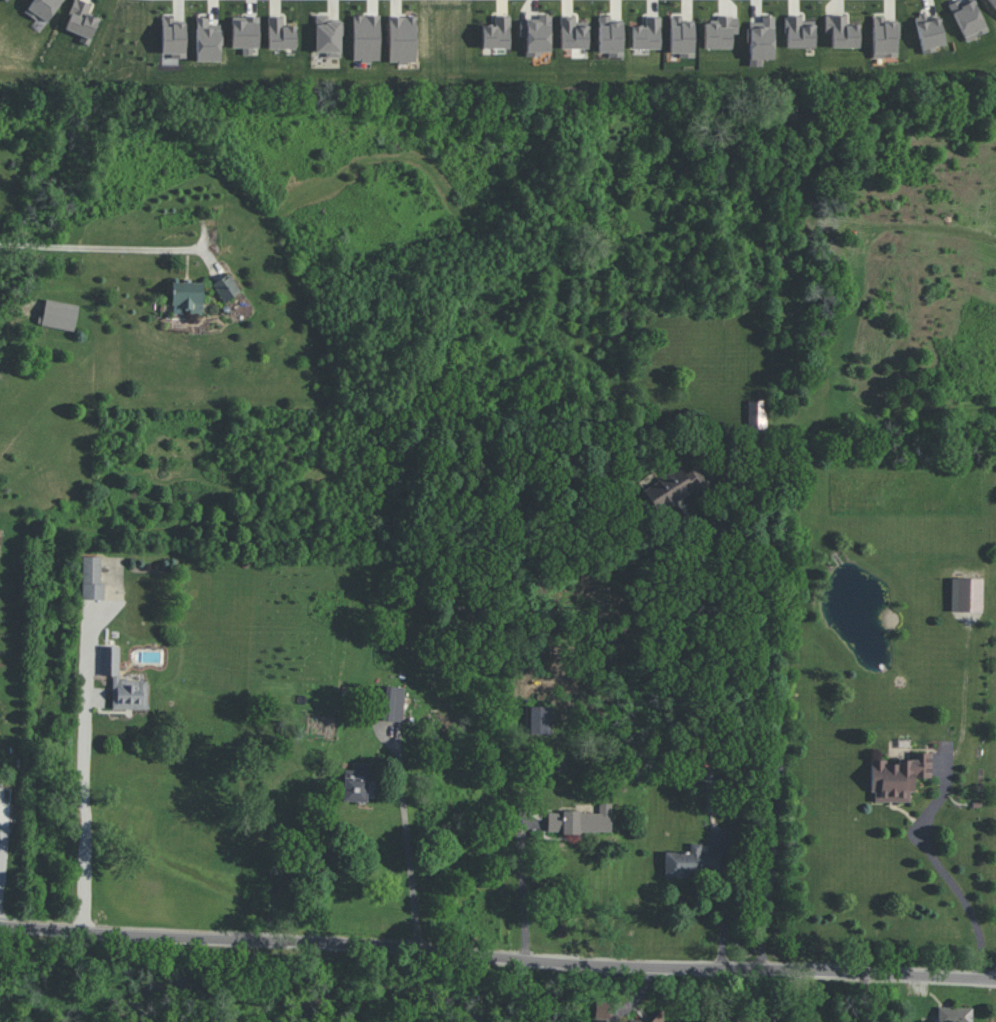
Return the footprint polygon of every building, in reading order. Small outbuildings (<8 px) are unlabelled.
[(48,25),(62,0),(32,0),(26,13),(48,25)] [(79,41),(88,45),(99,19),(88,14),(91,5),(80,0),(76,0),(64,28),(81,36),(79,41)] [(976,0),(963,0),(951,4),(963,41),(986,33),(976,0)] [(936,51),(936,46),(944,44),(940,16),(927,18),(926,13),(915,15),(922,53),(936,51)] [(325,57),(341,58),(341,21),(328,21),(328,15),(315,15),(315,52),(325,52),(325,57)] [(353,61),(379,61),(380,16),(354,15),(353,61)] [(550,52),(550,15),(538,15),(538,21),(520,21),(519,37),(526,37),(526,56),(541,56),(541,52),(550,52)] [(390,63),(416,62),(415,16),(389,17),(390,63)] [(482,48),(510,48),(509,16),(494,16),(494,25),(481,25),(482,48)] [(622,21),(611,22),(611,16),(598,16),(598,52),(607,52),(608,57),(623,57),(622,21)] [(694,21),(683,21),(683,17),(670,16),(669,53),(678,53),(678,58),(693,58),(694,21)] [(704,49),(731,49),(732,33),(738,34),(738,16),(716,16),(716,23),(704,23),(704,49)] [(773,16),(761,16),(761,23),(749,23),(750,60),(774,59),(773,16)] [(802,16),(786,16),(786,47),(815,48),(815,26),(802,25),(802,16)] [(825,33),(832,33),(831,47),(859,48),(859,24),(846,24),(846,16),(825,16),(825,33)] [(873,58),(897,57),(897,22),(884,22),(884,16),(872,16),(873,58)] [(185,23),(173,23),(173,17),(161,17),(162,54),(170,54),(170,58),(186,58),(185,23)] [(196,61),(220,61),(220,24),(208,24),(208,17),(196,17),(196,61)] [(232,48),(242,48),(242,55),(257,55),(258,17),(232,17),(232,48)] [(296,48),(295,25),(284,25),(284,17),(268,17),(268,49),(296,48)] [(587,49),(588,22),(575,22),(575,17),(560,17),(560,48),(587,49)] [(660,17),(644,17),(645,25),(631,26),(632,49),(660,49),(660,17)] [(224,302),(240,291),(228,273),(212,284),(224,302)] [(203,282),(172,281),(171,306),(190,307),(189,314),(202,314),(203,282)] [(79,305),(46,299),(43,315),(39,314),(37,323),(74,331),(79,305)] [(748,400),(748,428),(766,428),(766,401),(748,400)] [(644,488),(658,512),(708,484),(698,466),(684,474),(680,467),(644,488)] [(101,557),(83,556),(82,599),(104,599),(104,583),(101,583),(101,557)] [(982,578),(951,578),(950,612),(982,612),(982,578)] [(146,709),(147,680),(119,680),(119,646),(102,646),(101,675),(113,675),(112,708),(146,709)] [(403,722),(405,687),(384,686),(382,721),(403,722)] [(551,734),(552,706),(526,706),(525,733),(551,734)] [(871,759),(870,792),(874,792),(874,802),(909,802),(909,792),(914,792),(914,778),(931,778),(931,753),(911,752),(911,760),(897,760),(897,764),(886,764),(886,760),(871,759)] [(611,833),(611,803),(599,803),(598,812),(548,812),(548,832),(611,833)] [(690,851),(664,852),(665,875),(722,874),(722,852),(701,852),(701,843),(690,843),(690,851)] [(972,1008),(938,1007),(937,1021),(972,1021),(972,1008)] [(631,1021),(663,1021),(663,1012),(654,1012),(653,1020),(631,1019),(631,1021)]
